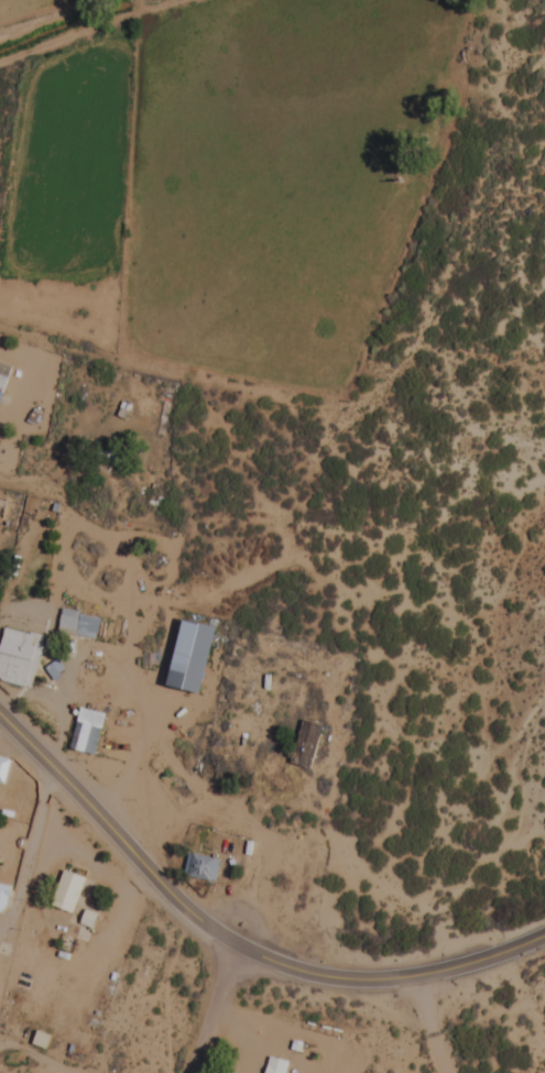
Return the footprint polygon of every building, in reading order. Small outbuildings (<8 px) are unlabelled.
[(0,364),(0,373),(12,377),(14,368),(0,364)] [(98,640),(103,619),(65,611),(60,631),(98,640)] [(161,687),(195,696),(211,628),(177,620),(161,687)] [(6,630),(0,659),(0,680),(34,687),(45,638),(6,630)] [(96,756),(109,716),(83,708),(70,748),(96,756)] [(290,764),(310,770),(322,726),(302,721),(290,764)] [(6,785),(12,761),(0,758),(0,784),(6,785)] [(212,884),(220,863),(195,853),(187,874),(212,884)] [(57,909),(79,913),(86,874),(64,871),(57,909)] [(7,915),(14,887),(0,883),(0,914),(7,915)] [(269,1057),(265,1072),(286,1072),(289,1062),(269,1057)]
